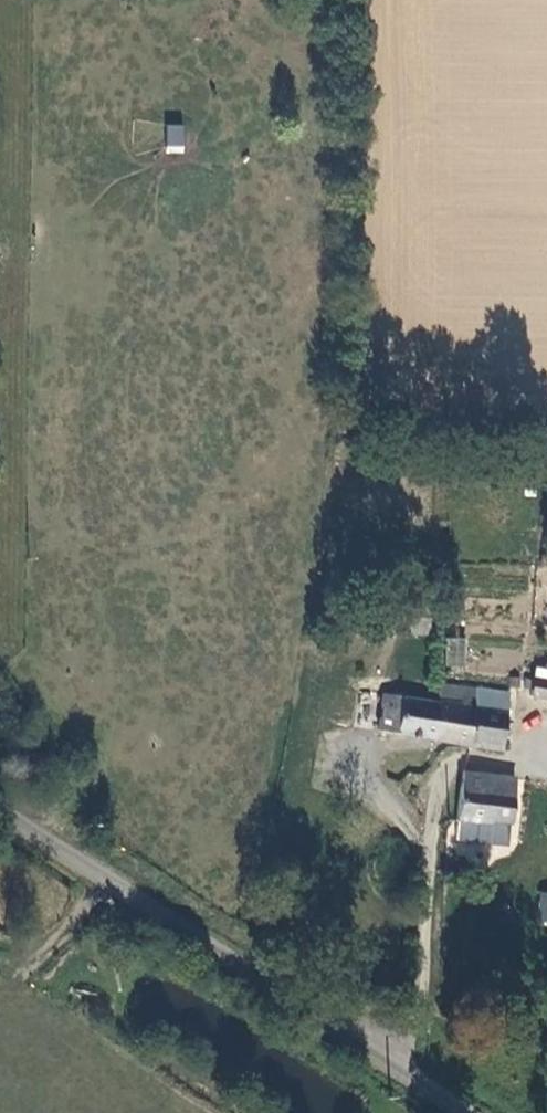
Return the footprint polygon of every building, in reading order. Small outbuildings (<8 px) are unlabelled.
[(166,124),(166,153),(184,153),(184,125),(166,124)] [(526,679),(546,679),(546,665),(529,663),(526,679)] [(435,678),(433,697),(466,702),(469,683),(435,678)] [(526,679),(525,692),(546,694),(546,679),(526,679)] [(493,745),(503,685),(485,685),(469,683),(466,702),(461,741),(493,745)] [(371,728),(380,729),(386,695),(375,693),(371,728)] [(380,729),(461,741),(466,702),(433,697),(433,701),(386,695),(380,729)] [(458,764),(456,779),(452,812),(484,818),(484,815),(503,818),(507,786),(489,784),(491,770),(458,764)] [(509,772),(491,770),(489,784),(507,786),(509,772)] [(546,925),(546,892),(541,891),(534,922),(546,925)]
